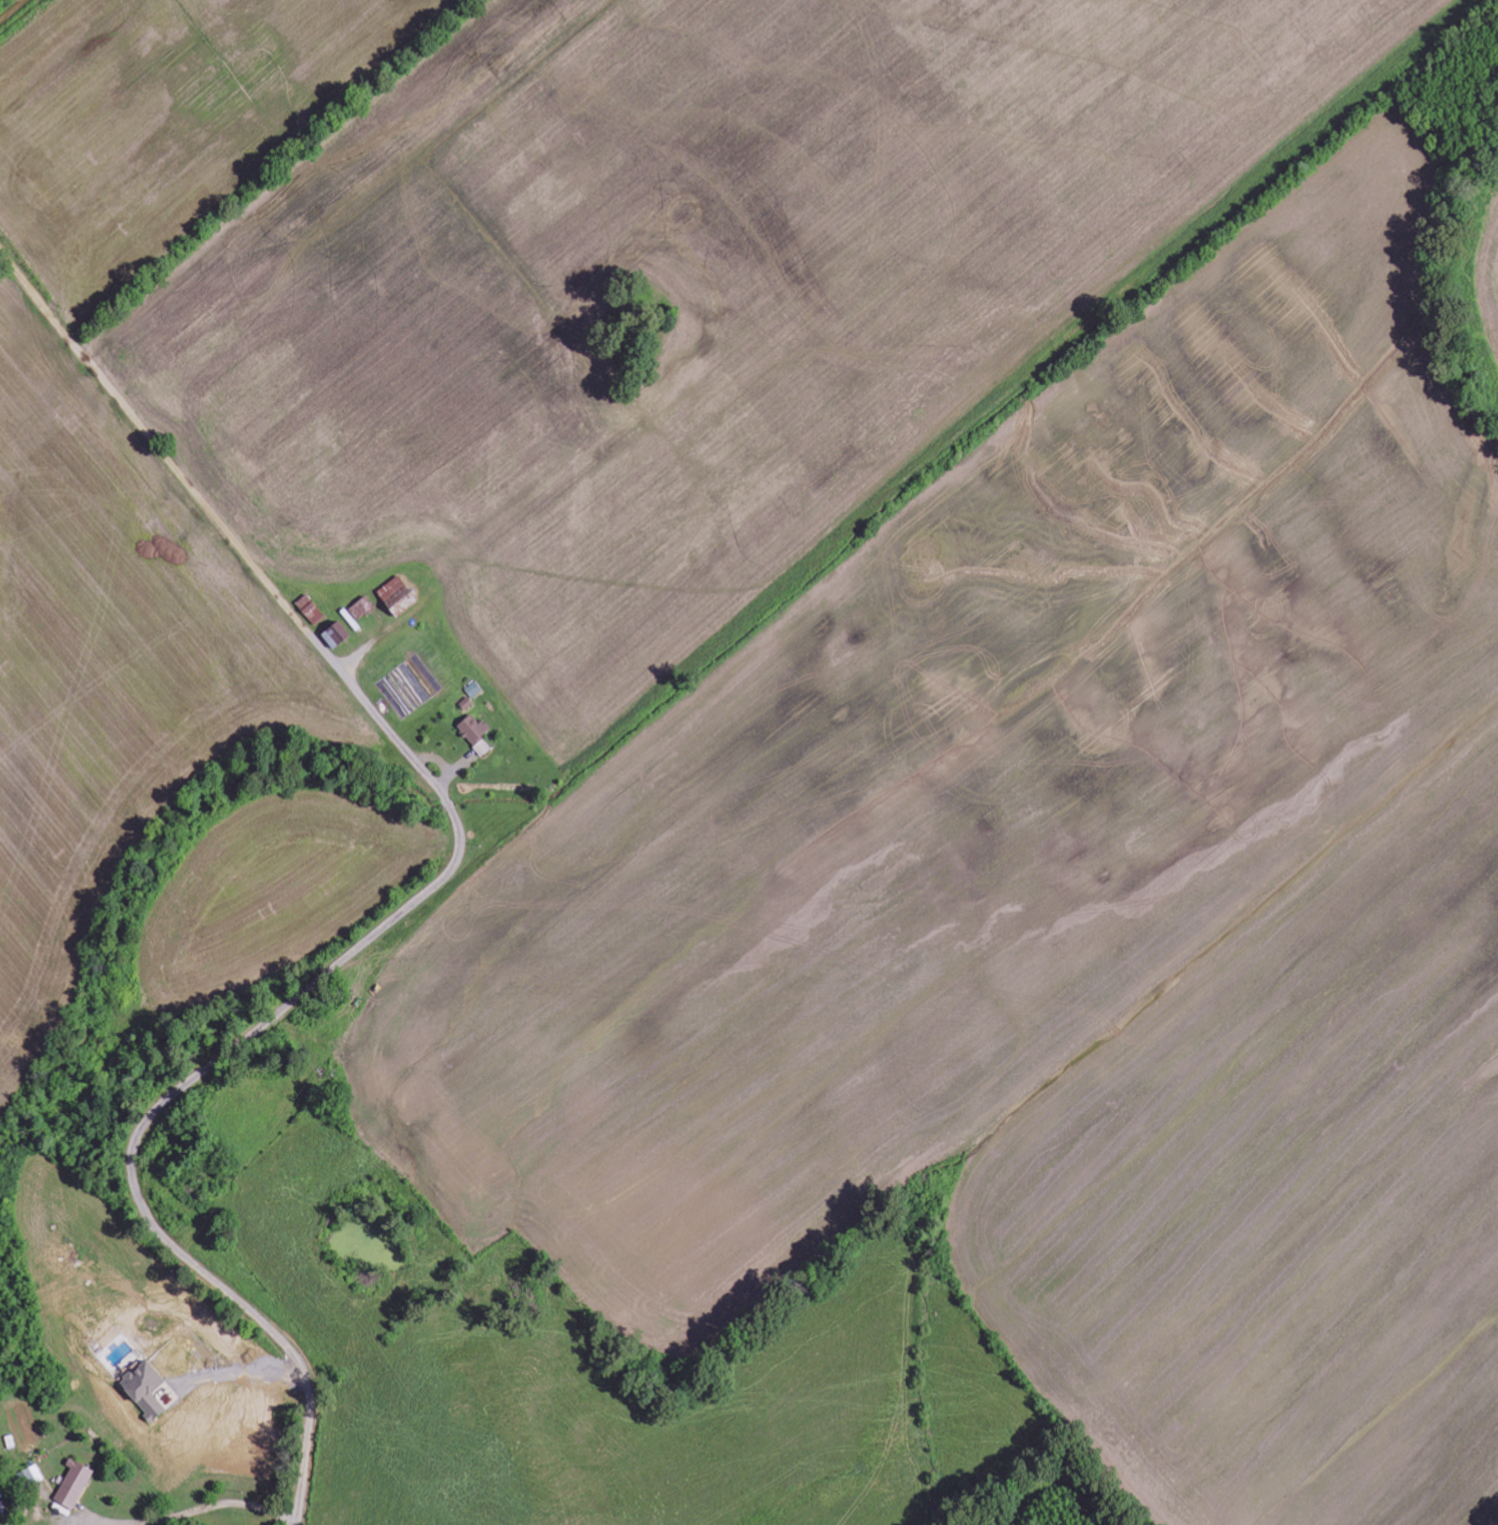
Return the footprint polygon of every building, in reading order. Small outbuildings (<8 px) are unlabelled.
[(397,616),(417,600),(398,576),(378,592),(397,616)] [(350,634),(338,620),(322,634),(334,648),(350,634)] [(481,737),(491,728),(483,720),(479,723),(471,714),(457,727),(482,754),(485,751),(481,746),(486,741),(481,737)] [(153,1421),(167,1409),(153,1394),(166,1381),(146,1359),(119,1384),(153,1421)] [(75,1510),(94,1470),(70,1458),(67,1465),(71,1467),(55,1500),(75,1510)]
